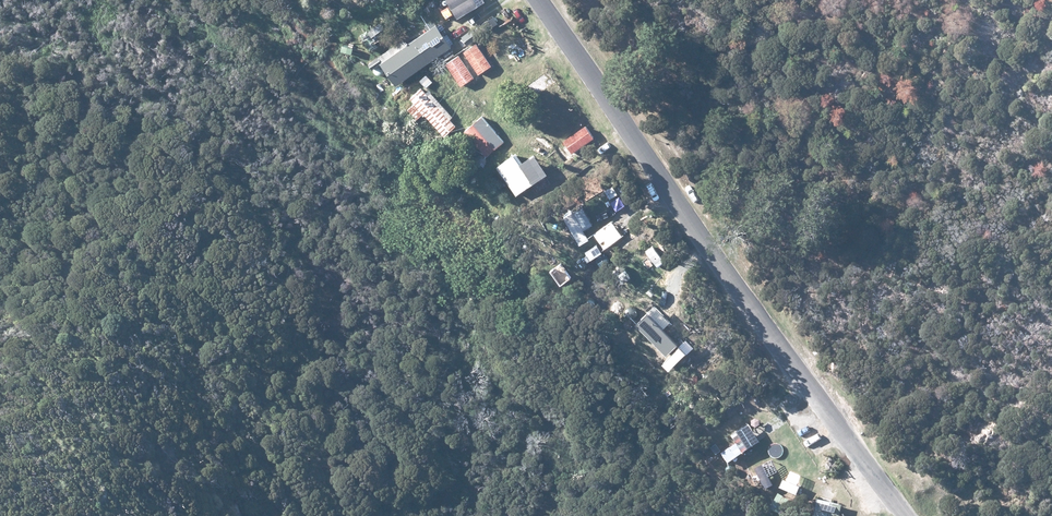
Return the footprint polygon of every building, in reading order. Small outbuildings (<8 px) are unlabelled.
[(460,21),(480,9),(475,0),(447,0),(460,21)] [(398,87),(453,49),(438,27),(403,51),(399,45),(371,65),(375,70),(383,65),(398,87)] [(458,46),(462,52),(480,38),(474,31),(464,39),(465,41),(458,46)] [(464,54),(479,76),(493,67),(478,45),(464,54)] [(447,66),(462,89),(476,79),(461,57),(447,66)] [(526,86),(535,100),(550,90),(541,76),(526,86)] [(428,77),(422,83),(427,89),(434,83),(428,77)] [(453,118),(431,94),(428,97),(422,90),(410,99),(415,105),(409,110),(418,121),(424,115),(445,138),(456,128),(450,121),(453,118)] [(467,134),(488,160),(505,145),(484,119),(467,134)] [(574,156),(596,140),(586,127),(564,142),(565,144),(559,148),(567,160),(573,155),(574,156)] [(522,162),(518,156),(499,169),(502,175),(497,178),(504,187),(509,183),(519,197),(537,184),(554,173),(539,150),(522,162)] [(574,210),(566,215),(579,241),(588,237),(574,210)] [(595,230),(606,246),(624,234),(614,218),(595,230)] [(745,425),(734,433),(746,449),(757,440),(745,425)] [(756,467),(765,487),(772,484),(769,477),(778,472),(772,459),(756,467)] [(791,502),(796,493),(779,485),(775,494),(791,502)] [(789,508),(792,502),(779,496),(776,501),(789,508)] [(815,515),(821,515),(828,515),(831,500),(818,497),(815,515)]
